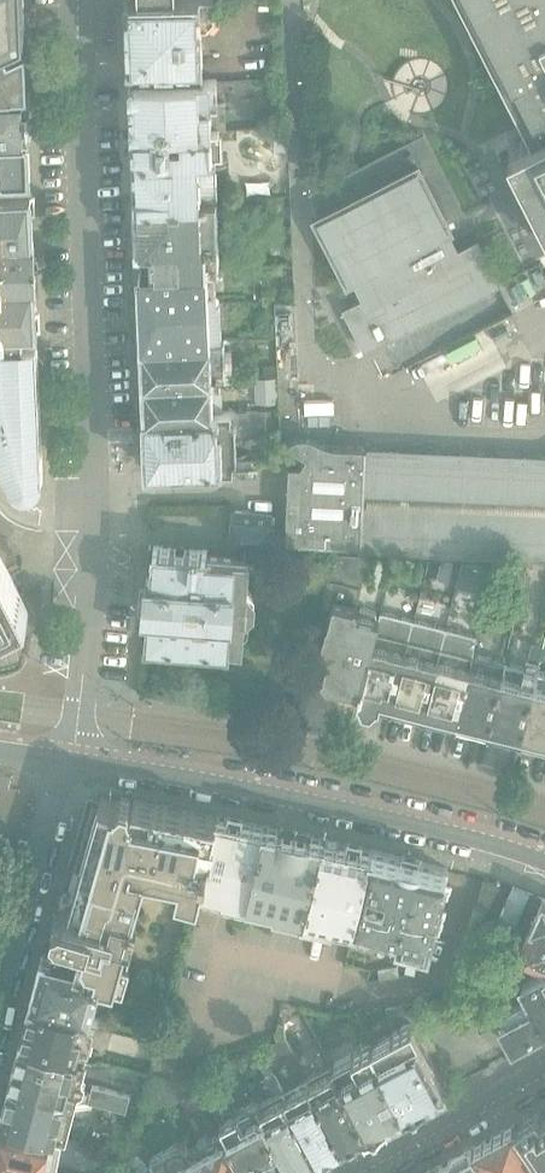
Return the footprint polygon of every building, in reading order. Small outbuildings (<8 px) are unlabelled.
[(29,89),(27,44),(22,46),(9,52),(3,38),(22,30),(26,28),(26,23),(25,4),(25,0),(0,0),(0,91),(29,89)] [(200,26),(208,26),(213,19),(213,2),(211,0),(127,0),(128,0),(130,64),(130,81),(131,81),(202,78),(200,26)] [(533,131),(514,141),(514,143),(512,144),(513,146),(512,148),(544,213),(544,0),(466,0),(533,131)] [(224,130),(223,102),(216,103),(215,78),(202,78),(131,81),(131,82),(130,82),(131,94),(132,119),(132,131),(133,131),(133,132),(133,133),(219,130),(224,130)] [(29,89),(0,91),(0,139),(29,137),(30,137),(30,136),(31,136),(29,89)] [(213,198),(211,155),(216,155),(220,155),(219,130),(133,133),(134,156),(135,156),(135,157),(134,157),(134,160),(135,160),(135,169),(135,171),(136,186),(135,186),(136,200),(213,198)] [(498,281),(477,241),(458,250),(448,232),(455,228),(451,219),(464,212),(423,132),(308,191),(320,214),(316,216),(349,279),(352,278),(363,299),(344,309),(365,349),(380,341),(498,281)] [(29,137),(0,139),(0,194),(31,192),(29,137)] [(31,192),(0,194),(0,239),(33,238),(31,192)] [(216,267),(213,198),(136,200),(136,216),(137,216),(138,244),(137,244),(138,248),(139,248),(139,257),(138,257),(138,260),(142,259),(142,270),(208,267),(216,267)] [(33,238),(0,239),(0,282),(35,281),(33,238)] [(209,304),(208,267),(142,270),(140,270),(140,273),(141,273),(142,306),(209,304)] [(37,338),(35,281),(0,282),(0,455),(13,482),(16,485),(21,488),(26,489),(32,488),(37,485),(40,481),(43,476),(43,471),(37,338)] [(219,340),(218,303),(209,304),(142,306),(143,339),(143,342),(143,343),(219,340)] [(221,375),(219,340),(143,343),(145,378),(216,376),(221,375)] [(275,367),(264,368),(265,376),(275,376),(275,367)] [(212,411),(211,391),(217,391),(216,376),(145,378),(146,414),(212,411)] [(236,459),(234,436),(264,435),(263,409),(212,411),(146,414),(145,414),(146,427),(145,427),(147,454),(148,467),(149,467),(149,473),(260,469),(260,459),(236,459)] [(343,445),(329,443),(325,442),(313,436),(308,435),(304,435),(299,435),(295,436),(291,439),(288,442),(286,446),(285,451),(286,455),(287,459),(290,464),(289,485),(286,540),(359,544),(359,549),(390,551),(428,553),(532,558),(544,558),(544,454),(343,445)] [(270,549),(274,514),(234,511),(231,546),(270,549)] [(255,605),(256,596),(246,589),(249,559),(207,556),(207,552),(203,551),(203,552),(158,548),(154,547),(153,552),(154,552),(152,578),(147,578),(147,581),(146,581),(144,607),(145,607),(145,610),(149,611),(147,638),(146,642),(151,642),(225,648),(229,649),(230,644),(229,644),(230,637),(243,638),(245,612),(255,605)] [(0,549),(0,621),(29,606),(0,549)] [(375,629),(377,622),(373,621),(372,614),(366,613),(361,618),(355,617),(357,607),(355,606),(360,588),(363,589),(368,556),(334,554),(320,611),(321,611),(320,615),(327,616),(327,613),(331,614),(317,664),(316,667),(325,669),(323,676),(326,681),(336,683),(336,686),(338,694),(357,699),(375,629)] [(462,560),(456,585),(485,593),(491,561),(462,560)] [(390,709),(408,638),(414,619),(406,617),(402,636),(375,629),(357,699),(360,699),(360,700),(363,707),(371,709),(377,704),(379,706),(390,709)] [(423,717),(440,646),(408,638),(390,709),(393,708),(395,715),(404,718),(409,712),(411,714),(423,717)] [(520,741),(538,671),(537,667),(540,659),(543,646),(532,643),(528,659),(526,658),(524,667),(505,662),(487,733),(490,732),(492,740),(501,742),(506,736),(508,738),(520,741)] [(455,725),(472,654),(440,646),(423,717),(425,716),(427,724),(436,726),(442,720),(443,722),(455,725)] [(487,733),(505,662),(472,654),(455,725),(457,724),(460,732),(468,734),(474,728),(476,730),(487,733)] [(544,673),(538,671),(520,741),(522,740),(524,748),(533,750),(539,744),(540,746),(544,748),(544,673)] [(133,904),(141,871),(179,880),(178,887),(198,892),(199,885),(217,816),(135,800),(134,800),(133,801),(117,796),(116,800),(113,799),(112,800),(101,797),(99,803),(93,802),(69,886),(62,884),(51,922),(84,931),(76,960),(112,970),(125,973),(131,947),(123,945),(127,929),(130,930),(136,906),(133,904)] [(306,912),(324,840),(324,839),(310,836),(310,835),(309,835),(310,834),(307,834),(296,832),(294,831),(293,831),(283,829),(280,828),(280,829),(280,828),(280,829),(266,826),(265,827),(242,822),(242,821),(239,821),(228,818),(217,816),(199,885),(224,891),(223,893),(249,898),(275,904),(274,906),(302,912),(306,912)] [(354,920),(371,850),(361,848),(361,847),(359,847),(349,845),(347,844),(347,845),(324,840),(306,912),(331,918),(331,916),(351,920),(350,925),(353,926),(354,920)] [(435,919),(440,899),(441,896),(447,869),(419,862),(419,861),(401,857),(400,858),(371,850),(354,920),(402,931),(401,938),(412,941),(410,950),(417,952),(419,942),(429,944),(435,919)] [(486,910),(499,883),(484,878),(477,905),(486,910)] [(544,898),(543,900),(543,901),(514,964),(519,968),(525,965),(540,972),(544,969),(544,898)] [(91,1017),(104,970),(112,972),(112,970),(76,960),(75,963),(44,955),(45,954),(42,954),(41,956),(42,956),(38,971),(37,971),(34,983),(35,983),(31,999),(30,999),(30,1001),(31,1002),(91,1017)] [(397,965),(378,968),(380,978),(399,975),(397,965)] [(540,972),(520,985),(527,998),(528,999),(527,999),(501,1012),(507,1023),(501,1026),(513,1047),(544,1030),(544,969),(540,972)] [(493,1009),(502,1005),(516,998),(509,986),(463,993),(425,1001),(429,1018),(470,1011),(480,1029),(499,1019),(493,1009)] [(90,1039),(96,1018),(91,1017),(31,1002),(24,1025),(20,1040),(86,1057),(88,1049),(90,1039)] [(447,1087),(412,1022),(402,1005),(387,1006),(391,1014),(391,1015),(395,1012),(405,1015),(407,1019),(401,1023),(403,1025),(372,1041),(405,1109),(406,1110),(427,1098),(427,1097),(447,1087)] [(405,1109),(372,1041),(355,1010),(348,1011),(366,1045),(330,1064),(331,1065),(366,1130),(366,1131),(388,1119),(387,1118),(405,1109)] [(296,1053),(287,1034),(281,1037),(279,1031),(276,1033),(258,1039),(268,1059),(272,1066),(296,1053)] [(79,1087),(86,1057),(20,1040),(16,1056),(16,1057),(11,1078),(67,1093),(126,1108),(130,1092),(90,1082),(88,1090),(79,1087)] [(318,1156),(286,1093),(272,1066),(268,1059),(258,1064),(266,1080),(267,1079),(274,1094),(259,1103),(293,1169),(318,1156)] [(207,1083),(237,1070),(233,1060),(202,1072),(207,1083)] [(366,1130),(331,1065),(308,1077),(309,1080),(328,1116),(342,1143),(366,1130)] [(67,1093),(11,1078),(4,1105),(3,1104),(0,1118),(0,1122),(59,1135),(59,1133),(58,1132),(67,1093)] [(342,1143),(328,1116),(309,1080),(286,1093),(318,1156),(342,1144),(342,1143)] [(259,1103),(257,1099),(237,1109),(234,1103),(218,1111),(250,1172),(287,1172),(294,1170),(293,1169),(259,1103)] [(540,1118),(538,1114),(533,1115),(527,1118),(524,1120),(519,1125),(517,1129),(544,1170),(544,1115),(540,1118)] [(49,1144),(50,1137),(58,1139),(59,1135),(0,1122),(0,1159),(56,1170),(60,1147),(49,1144)] [(517,1129),(514,1125),(472,1148),(489,1172),(544,1172),(544,1170),(517,1129)] [(190,1134),(186,1127),(178,1131),(182,1138),(190,1134)] [(225,1138),(192,1155),(201,1172),(244,1172),(225,1138)] [(192,1155),(184,1142),(152,1159),(156,1165),(154,1166),(158,1172),(201,1172),(192,1155)] [(472,1148),(440,1165),(445,1172),(489,1172),(472,1148)] [(56,1170),(0,1159),(0,1172),(56,1172),(56,1170)]
